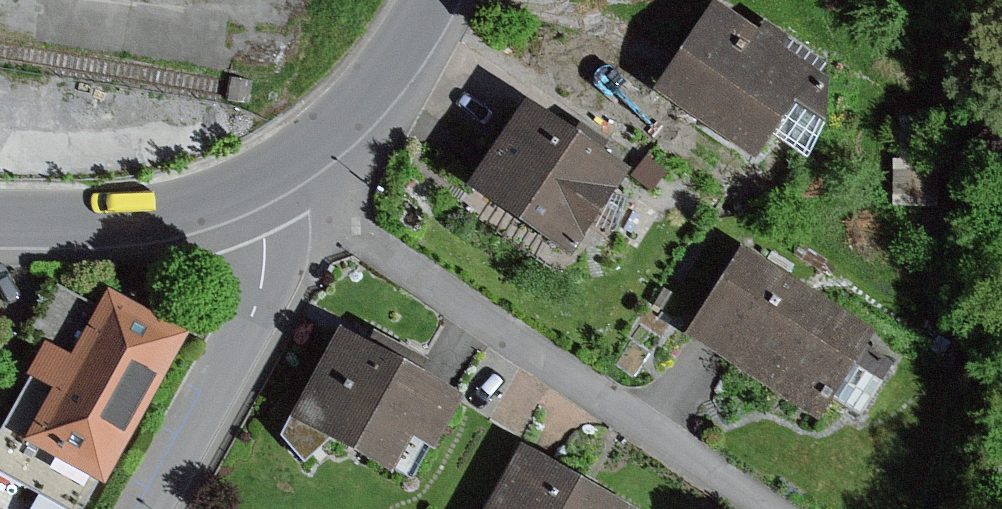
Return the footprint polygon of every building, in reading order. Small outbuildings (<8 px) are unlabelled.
[(826,84),(708,6),(652,95),(751,164),(768,137),(804,161),(821,126),(826,84)] [(619,175),(522,111),(468,192),(565,256),(619,175)] [(933,120),(900,121),(901,163),(891,163),(892,207),(935,206),(933,120)] [(646,158),(633,177),(653,191),(666,172),(646,158)] [(735,248),(680,339),(815,420),(827,400),(858,418),(891,365),(864,349),(874,332),(735,248)] [(99,297),(62,362),(41,350),(0,424),(0,480),(52,508),(84,508),(178,342),(99,297)] [(450,400),(334,336),(285,427),(376,477),(396,439),(421,453),(450,400)] [(519,455),(489,508),(616,508),(519,455)]
